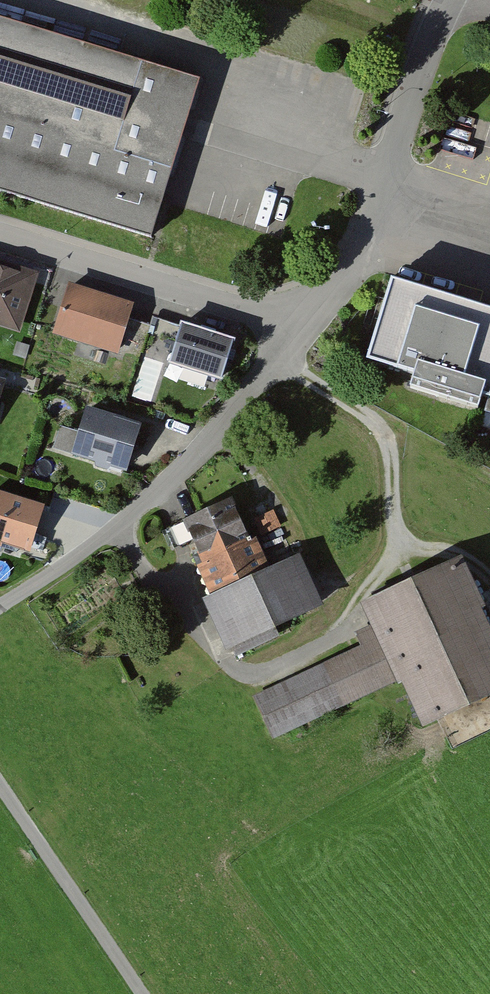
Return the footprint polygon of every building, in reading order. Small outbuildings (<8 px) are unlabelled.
[(198,78),(0,21),(0,194),(152,237),(198,78)] [(0,263),(0,324),(25,330),(40,273),(0,263)] [(385,283),(361,363),(488,401),(484,413),(489,415),(489,315),(385,283)] [(132,305),(71,285),(56,333),(120,353),(121,348),(222,380),(235,342),(156,317),(153,325),(128,317),(132,305)] [(139,363),(135,403),(158,405),(162,365),(139,363)] [(138,428),(87,408),(69,455),(121,475),(138,428)] [(0,493),(0,548),(25,556),(41,507),(0,493)] [(232,504),(182,525),(212,595),(199,601),(221,652),(323,608),(301,558),(262,574),(232,504)] [(255,696),(272,738),(400,685),(418,729),(489,700),(489,628),(463,563),(362,605),(372,629),(357,636),(363,651),(255,696)]
